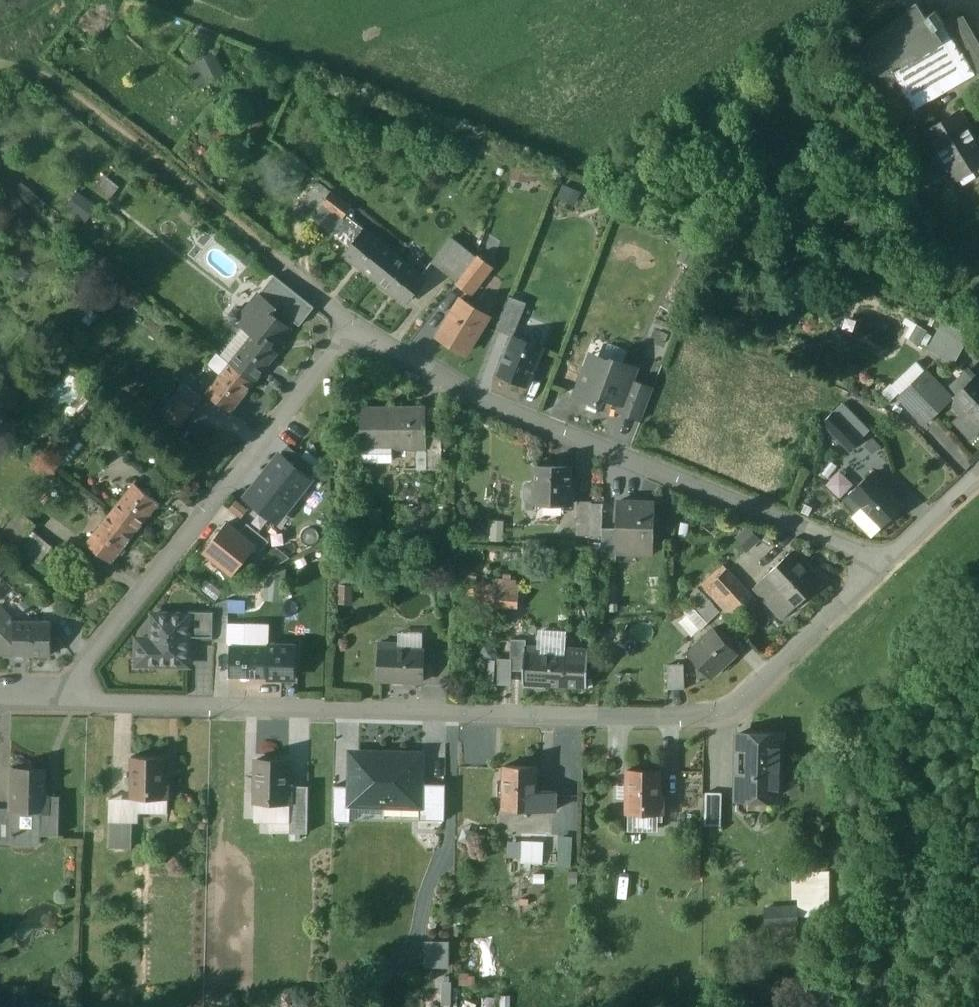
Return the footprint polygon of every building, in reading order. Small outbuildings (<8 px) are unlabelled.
[(916,2),(871,38),(864,47),(865,48),(864,55),(865,62),(869,68),(875,71),(882,72),(883,74),(893,70),(902,87),(903,88),(962,54),(961,52),(943,22),(944,22),(936,9),(926,16),(916,2)] [(964,17),(957,14),(944,22),(943,22),(961,52),(962,52),(974,71),(978,73),(978,42),(964,17)] [(216,51),(195,58),(203,80),(223,73),(216,51)] [(962,54),(903,88),(902,87),(901,88),(913,107),(974,71),(962,52),(961,52),(962,54)] [(927,132),(938,150),(936,161),(947,163),(955,178),(976,165),(978,163),(978,144),(959,112),(927,132)] [(316,183),(301,203),(316,213),(322,205),(342,219),(351,208),(316,183)] [(106,184),(99,192),(109,200),(116,192),(106,184)] [(78,189),(66,205),(87,221),(99,204),(78,189)] [(348,218),(335,234),(352,247),(364,231),(348,218)] [(352,247),(345,255),(375,278),(394,254),(364,231),(352,247)] [(450,238),(431,262),(456,282),(474,258),(450,238)] [(424,278),(394,254),(375,278),(405,303),(424,278)] [(474,258),(456,282),(470,293),(491,266),(477,255),(474,258)] [(313,308),(274,276),(259,295),(293,321),(299,326),(313,308)] [(293,321),(259,295),(244,313),(239,309),(233,310),(229,315),(230,321),(235,325),(241,324),(253,334),(253,333),(277,352),(279,349),(279,344),(277,342),(293,321)] [(512,335),(526,301),(509,295),(495,328),(512,335)] [(488,316),(460,300),(437,337),(465,354),(488,316)] [(971,334),(943,323),(928,350),(954,365),(971,334)] [(253,334),(229,363),(254,383),(277,353),(277,352),(253,333),(253,334)] [(513,337),(498,373),(527,385),(542,348),(513,337)] [(606,360),(586,369),(576,395),(599,404),(601,396),(620,404),(620,403),(631,379),(636,367),(623,362),(622,365),(606,360)] [(229,363),(206,394),(230,413),(254,383),(229,363)] [(951,399),(924,371),(911,383),(913,386),(901,398),(925,423),(949,402),(948,402),(951,399)] [(948,402),(949,402),(961,415),(964,411),(978,427),(978,379),(976,375),(951,399),(948,402)] [(654,387),(631,379),(620,403),(620,404),(618,411),(641,420),(654,387)] [(183,384),(160,413),(178,428),(202,399),(183,384)] [(866,432),(840,405),(834,411),(860,438),(866,432)] [(424,409),(361,409),(361,449),(363,449),(363,448),(363,443),(391,442),(391,448),(392,448),(424,448),(425,448),(425,438),(424,409)] [(834,411),(833,411),(822,422),(849,450),(860,438),(834,411)] [(103,433),(85,418),(77,428),(95,443),(103,433)] [(441,469),(441,437),(425,438),(425,448),(424,448),(425,470),(441,469)] [(391,448),(391,442),(363,443),(363,448),(363,449),(363,458),(366,461),(389,461),(392,458),(392,448),(391,448)] [(287,446),(246,498),(275,521),(317,469),(287,446)] [(570,467),(536,467),(535,484),(535,501),(535,503),(571,504),(572,485),(569,485),(570,467)] [(883,484),(873,474),(847,500),(858,511),(862,508),(879,526),(902,505),(889,491),(890,490),(883,483),(883,484)] [(134,484),(110,513),(134,533),(158,503),(134,484)] [(535,484),(527,484),(526,486),(525,499),(527,500),(535,501),(535,484)] [(592,504),(578,503),(577,535),(591,536),(592,504)] [(655,503),(617,503),(617,529),(616,544),(617,545),(654,545),(655,503)] [(603,505),(592,504),(591,530),(602,530),(602,529),(603,505)] [(110,513),(86,544),(110,563),(134,533),(110,513)] [(226,523),(203,552),(232,575),(255,546),(226,523)] [(258,547),(266,540),(248,523),(241,530),(258,547)] [(617,529),(602,529),(602,530),(601,561),(616,562),(617,545),(616,544),(617,529)] [(51,548),(30,531),(17,547),(38,564),(51,548)] [(789,554),(753,589),(782,620),(819,585),(789,554)] [(726,569),(711,584),(722,596),(729,603),(744,589),(726,569)] [(722,596),(711,584),(705,589),(716,601),(722,596)] [(744,589),(729,603),(738,613),(754,598),(744,589)] [(495,593),(487,592),(486,606),(494,606),(495,593)] [(518,594),(495,593),(494,606),(517,608),(518,594)] [(720,612),(703,594),(690,605),(708,624),(720,612)] [(214,611),(187,610),(187,615),(188,615),(188,639),(214,639),(214,616),(214,611)] [(0,611),(0,654),(51,655),(51,622),(11,622),(10,621),(11,619),(7,615),(5,616),(0,611)] [(187,615),(152,615),(152,640),(137,640),(136,658),(152,659),(152,665),(187,665),(188,639),(188,615),(187,615)] [(228,617),(214,616),(214,639),(214,643),(227,643),(228,617)] [(714,629),(688,654),(710,678),(736,653),(714,629)] [(525,641),(511,640),(510,671),(524,671),(525,647),(525,641)] [(397,645),(380,644),(379,681),(392,681),(392,682),(402,682),(402,681),(421,682),(422,650),(396,650),(397,645)] [(230,647),(229,678),(294,679),(295,648),(230,647)] [(524,671),(523,684),(535,684),(536,685),(546,686),(546,685),(565,686),(566,654),(541,653),(541,648),(525,647),(524,671)] [(587,650),(566,649),(566,654),(565,686),(585,686),(587,650)] [(683,666),(667,666),(668,690),(683,690),(683,666)] [(781,735),(737,734),(736,794),(748,794),(753,800),(763,800),(768,795),(780,795),(781,735)] [(385,754),(350,753),(349,789),(349,802),(384,802),(385,754)] [(422,755),(385,754),(384,802),(421,803),(422,785),(422,755)] [(164,759),(131,758),(130,800),(167,800),(167,783),(164,782),(164,759)] [(287,763),(256,762),(255,802),(289,803),(290,787),(286,787),(287,763)] [(535,770),(504,768),(503,809),(519,809),(554,811),(554,794),(535,794),(535,770)] [(42,770),(10,770),(9,810),(9,811),(10,811),(40,811),(41,811),(41,797),(42,770)] [(659,773),(627,772),(627,813),(662,813),(662,797),(658,797),(659,773)] [(444,786),(422,785),(421,803),(421,820),(443,821),(444,786)] [(307,788),(290,787),(289,803),(289,834),(306,834),(307,788)] [(349,802),(349,789),(334,789),(333,822),(349,822),(349,802)] [(720,794),(705,794),(704,825),(719,825),(720,794)] [(59,798),(41,797),(41,811),(40,811),(39,836),(58,837),(59,798)] [(0,809),(0,848),(9,848),(10,811),(9,811),(9,810),(0,809)] [(131,822),(109,821),(108,847),(131,848),(131,822)] [(571,866),(571,835),(559,835),(559,866),(571,866)] [(546,837),(521,836),(520,857),(525,857),(545,858),(546,837)] [(545,858),(525,857),(525,865),(545,866),(545,858)] [(792,869),(792,905),(830,905),(831,870),(792,869)] [(794,910),(767,911),(768,927),(795,925),(794,910)] [(422,966),(447,967),(447,939),(423,939),(422,966)] [(451,982),(426,981),(425,1006),(451,1006),(451,982)]
